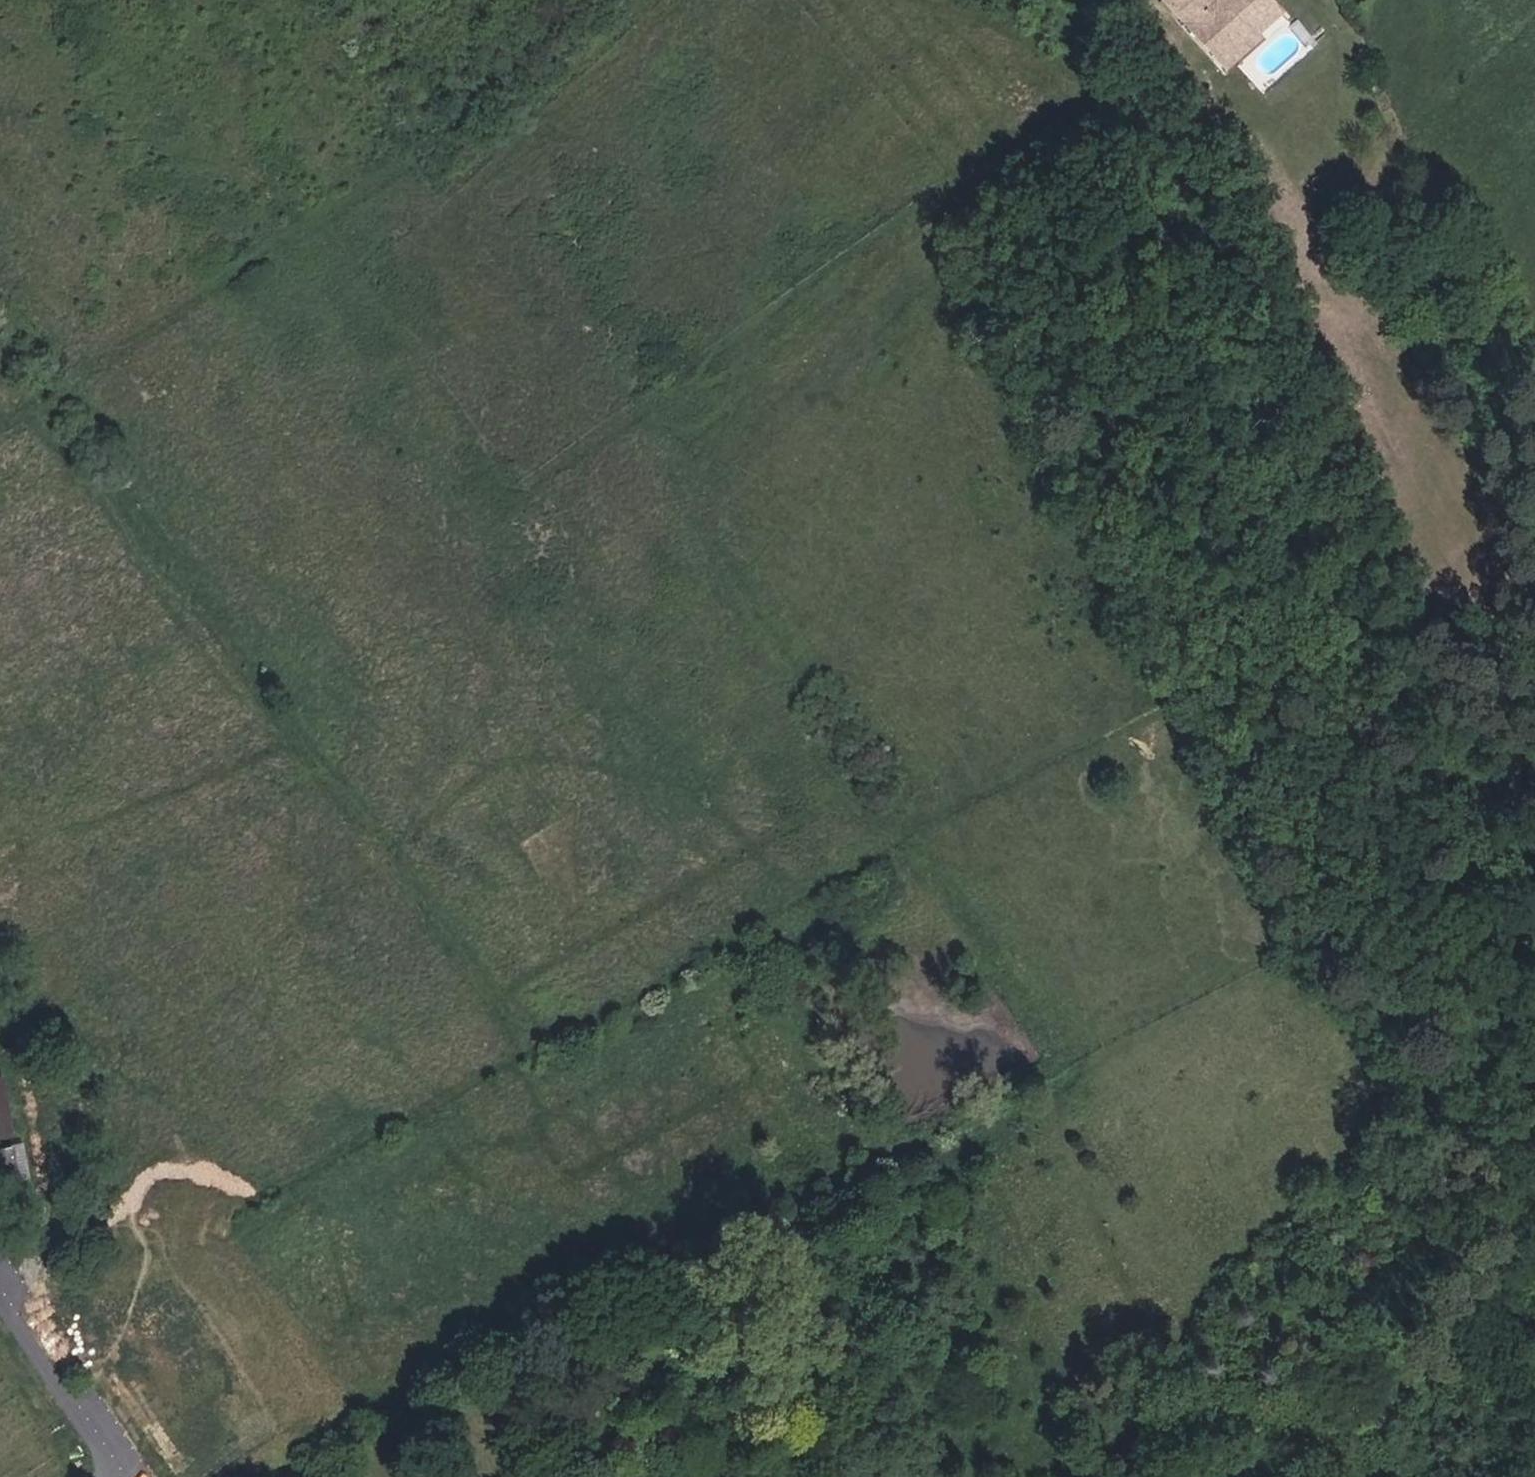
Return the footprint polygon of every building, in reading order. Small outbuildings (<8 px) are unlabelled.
[(1280,12),(1270,0),(1162,0),(1218,62),(1253,30),(1256,33),(1280,12)] [(1223,68),(1259,36),(1256,33),(1253,30),(1218,62),(1223,68)] [(0,1074),(0,1135),(15,1131),(2,1074),(0,1074)] [(28,1172),(25,1142),(0,1145),(0,1161),(2,1176),(28,1172)]
